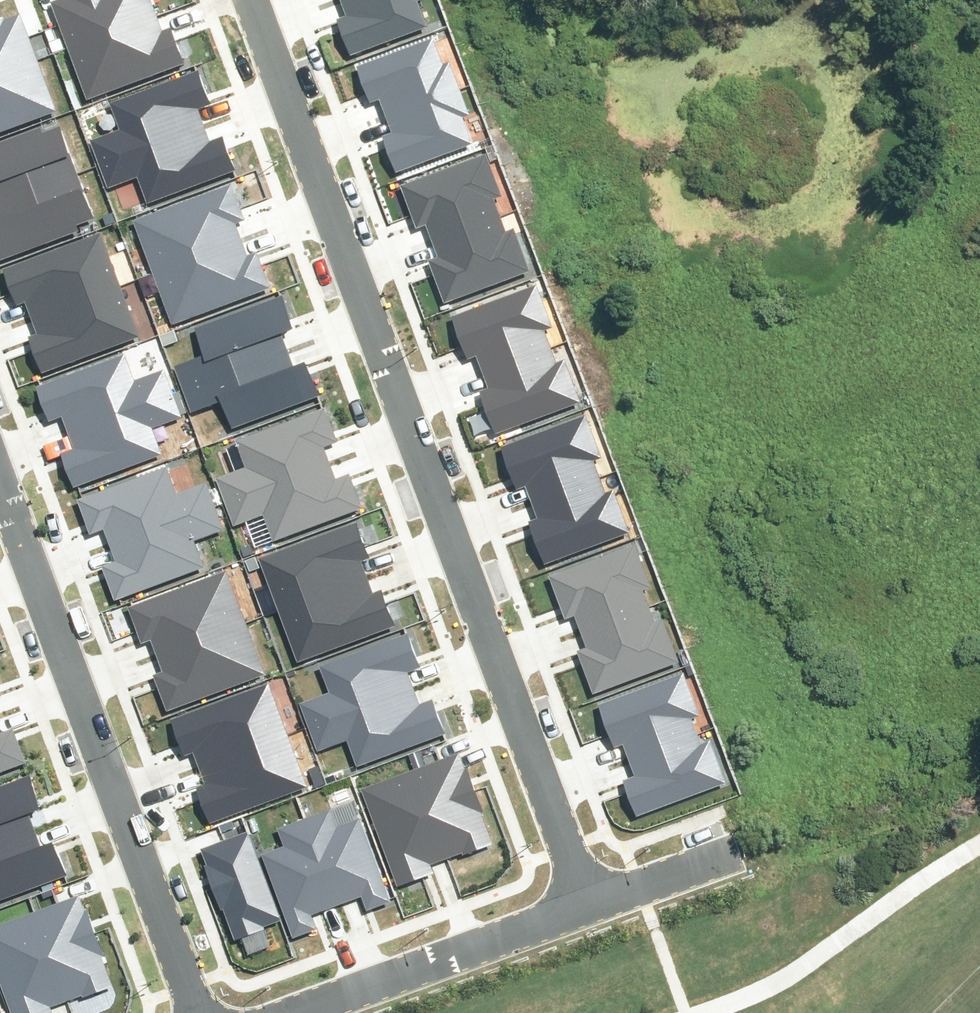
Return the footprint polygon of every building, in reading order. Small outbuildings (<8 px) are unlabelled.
[(160,8),(157,0),(54,0),(52,1),(70,45),(160,8)] [(342,15),(355,50),(429,23),(421,0),(347,0),(351,11),(342,15)] [(38,52),(20,8),(0,16),(0,67),(38,52)] [(92,99),(189,60),(173,21),(167,23),(160,8),(70,45),(92,99)] [(362,64),(375,100),(384,97),(390,113),(463,86),(454,59),(445,62),(436,38),(362,64)] [(60,106),(38,52),(0,67),(0,130),(60,106)] [(216,101),(203,67),(116,100),(125,125),(93,136),(102,160),(208,121),(202,106),(216,101)] [(396,129),(387,132),(400,168),(474,141),(465,116),(473,113),(463,86),(390,113),(396,129)] [(46,120),(0,137),(0,197),(82,165),(64,119),(48,125),(46,120)] [(152,198),(240,165),(228,132),(214,137),(208,121),(102,160),(111,185),(143,173),(152,198)] [(405,182),(420,225),(429,221),(434,236),(503,212),(497,193),(506,190),(492,151),(405,182)] [(86,224),(84,218),(100,212),(82,165),(0,197),(0,215),(3,223),(0,224),(0,244),(5,255),(86,224)] [(156,271),(245,235),(239,219),(246,216),(232,181),(135,220),(156,271)] [(439,250),(430,253),(446,296),(533,265),(519,226),(510,229),(503,212),(434,236),(439,250)] [(28,296),(34,313),(125,279),(105,227),(8,264),(21,299),(28,296)] [(156,271),(175,323),(274,286),(259,249),(253,251),(245,235),(156,271)] [(48,369),(146,331),(125,279),(34,313),(40,330),(33,332),(48,369)] [(453,314),(468,357),(478,353),(483,368),(552,344),(545,325),(554,322),(540,283),(453,314)] [(304,326),(291,292),(204,325),(213,350),(181,361),(190,385),(295,346),(290,331),(304,326)] [(488,382),(479,385),(494,428),(581,397),(567,358),(558,361),(552,344),(483,368),(488,382)] [(240,423),(328,390),(315,357),(302,362),(295,346),(190,385),(199,409),(231,398),(240,423)] [(129,351),(42,383),(54,416),(68,411),(74,427),(179,388),(171,364),(138,376),(129,351)] [(65,448),(78,481),(165,449),(156,424),(188,412),(179,388),(74,427),(79,443),(65,448)] [(343,440),(331,407),(243,439),(252,464),(220,476),(229,500),(335,461),(329,446),(343,440)] [(507,443),(522,486),(531,483),(536,497),(605,473),(599,455),(608,452),(594,412),(507,443)] [(280,537),(367,505),(355,472),(341,477),(335,461),(229,500),(239,524),(271,512),(280,537)] [(169,465),(81,498),(94,531),(108,526),(113,541),(219,502),(210,478),(178,490),(169,465)] [(542,511),(532,515),(548,558),(635,527),(620,487),(612,491),(605,473),(536,497),(542,511)] [(105,562),(117,596),(205,563),(196,538),(228,527),(219,502),(113,541),(119,557),(105,562)] [(278,610),(368,574),(361,558),(368,555),(354,520),(258,559),(278,610)] [(551,573),(566,616),(576,613),(581,627),(650,603),(643,585),(652,581),(638,542),(551,573)] [(150,632),(156,648),(246,614),(227,563),(129,599),(142,634),(150,632)] [(278,610),(298,663),(396,625),(381,588),(375,590),(368,574),(278,610)] [(586,641),(577,645),(592,687),(679,657),(665,617),(656,620),(650,603),(581,627),(586,641)] [(169,704),(268,666),(246,614),(156,648),(161,665),(155,667),(169,704)] [(430,664),(418,631),(330,663),(339,688),(307,700),(316,723),(422,685),(416,669),(430,664)] [(600,700),(615,742),(624,739),(630,754),(698,729),(692,711),(701,708),(687,669),(600,700)] [(197,744),(203,760),(293,727),(274,675),(176,712),(190,747),(197,744)] [(367,761),(454,728),(442,695),(428,700),(422,685),(316,723),(325,748),(357,736),(367,761)] [(31,754),(18,720),(4,726),(0,714),(0,765),(31,754)] [(217,817),(315,779),(293,727),(203,760),(208,777),(202,780),(217,817)] [(635,768),(625,771),(641,814),(728,783),(714,744),(705,747),(698,729),(630,754),(635,768)] [(503,841),(466,743),(413,764),(446,854),(463,849),(466,855),(503,841)] [(430,860),(446,854),(413,764),(361,783),(397,881),(432,868),(430,860)] [(36,769),(0,782),(0,837),(40,823),(35,807),(48,802),(36,769)] [(337,802),(308,812),(339,900),(365,890),(371,904),(396,895),(366,812),(344,820),(337,802)] [(266,850),(295,931),(316,923),(311,910),(339,900),(308,812),(279,822),(286,843),(266,850)] [(270,918),(287,912),(253,822),(202,841),(237,939),(273,926),(270,918)] [(73,866),(60,833),(46,838),(40,823),(0,837),(0,893),(73,866)] [(122,990),(85,892),(32,913),(65,1003),(83,998),(85,1004),(122,990)] [(65,1003),(32,913),(0,924),(0,984),(11,1012),(50,1012),(49,1009),(65,1003)]
